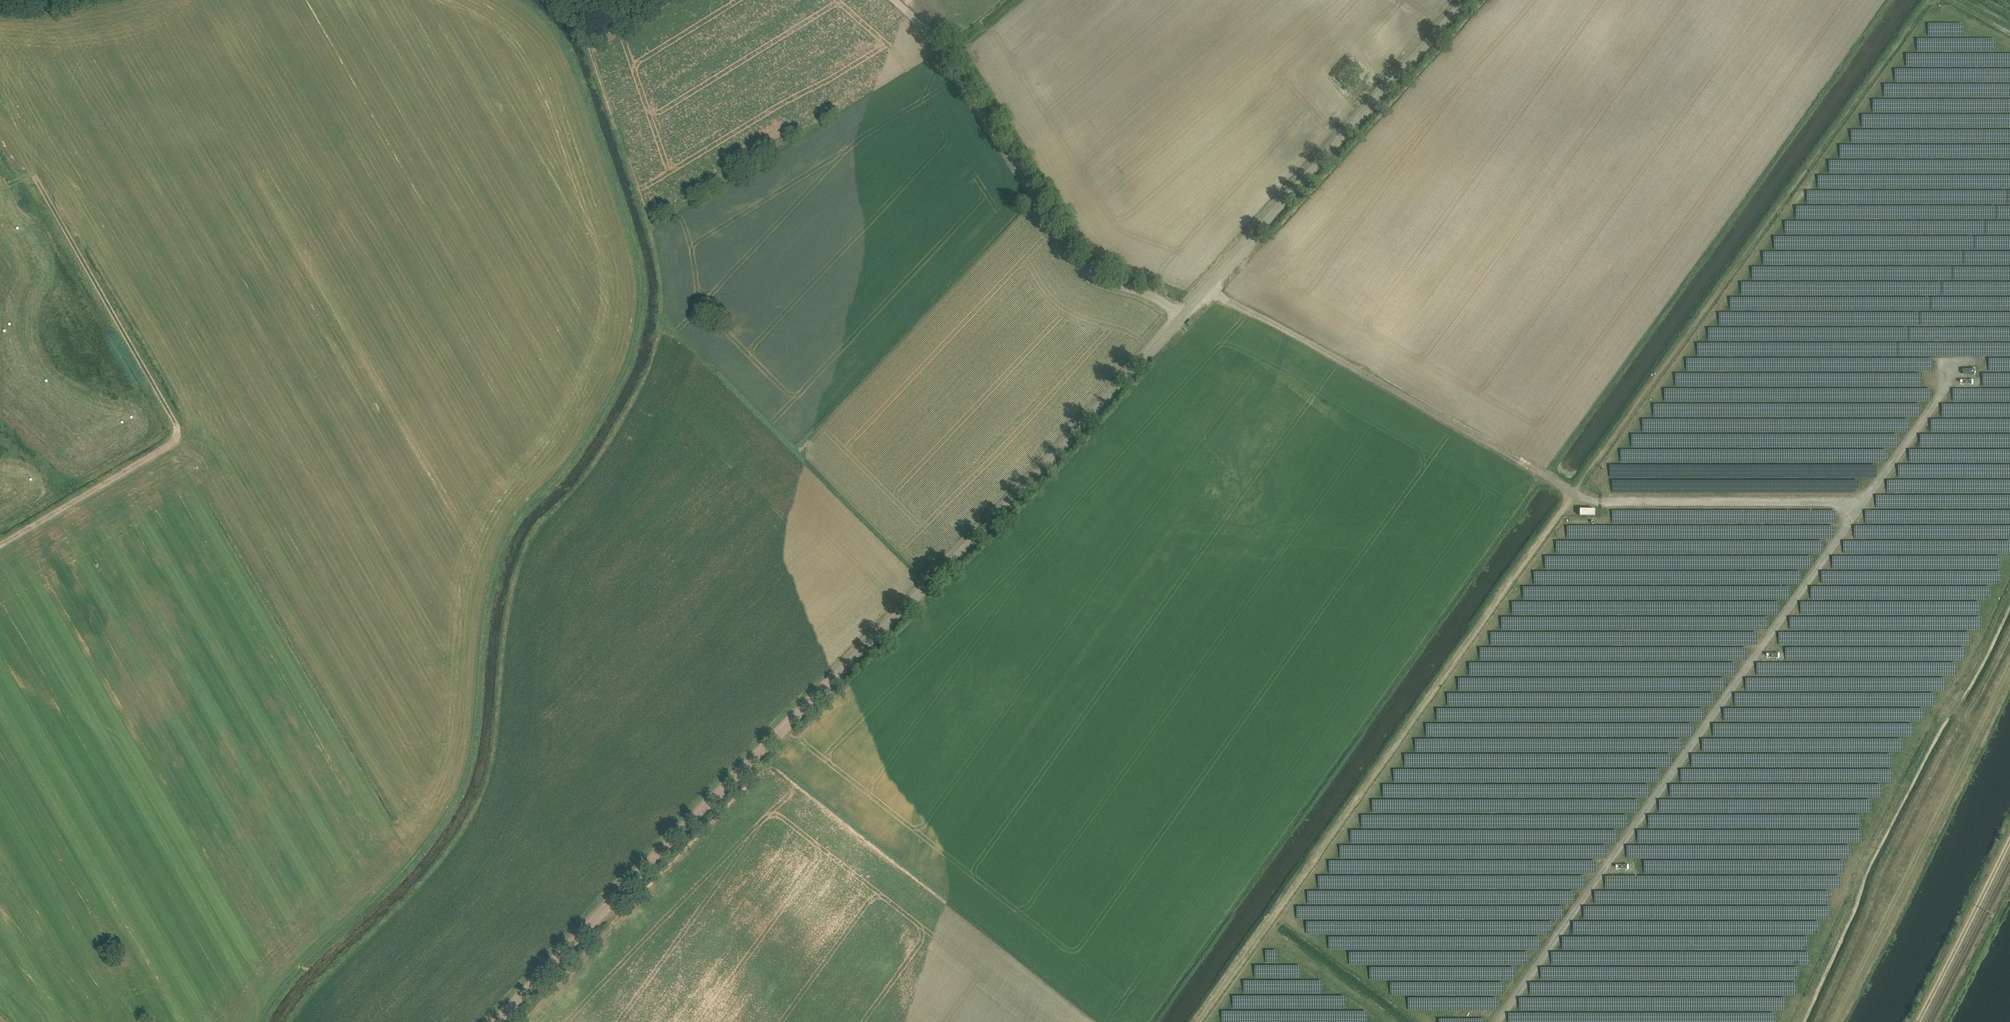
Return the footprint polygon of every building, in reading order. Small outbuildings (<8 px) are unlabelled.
[(876,88),(888,80),(881,69),(869,77),(876,88)]
